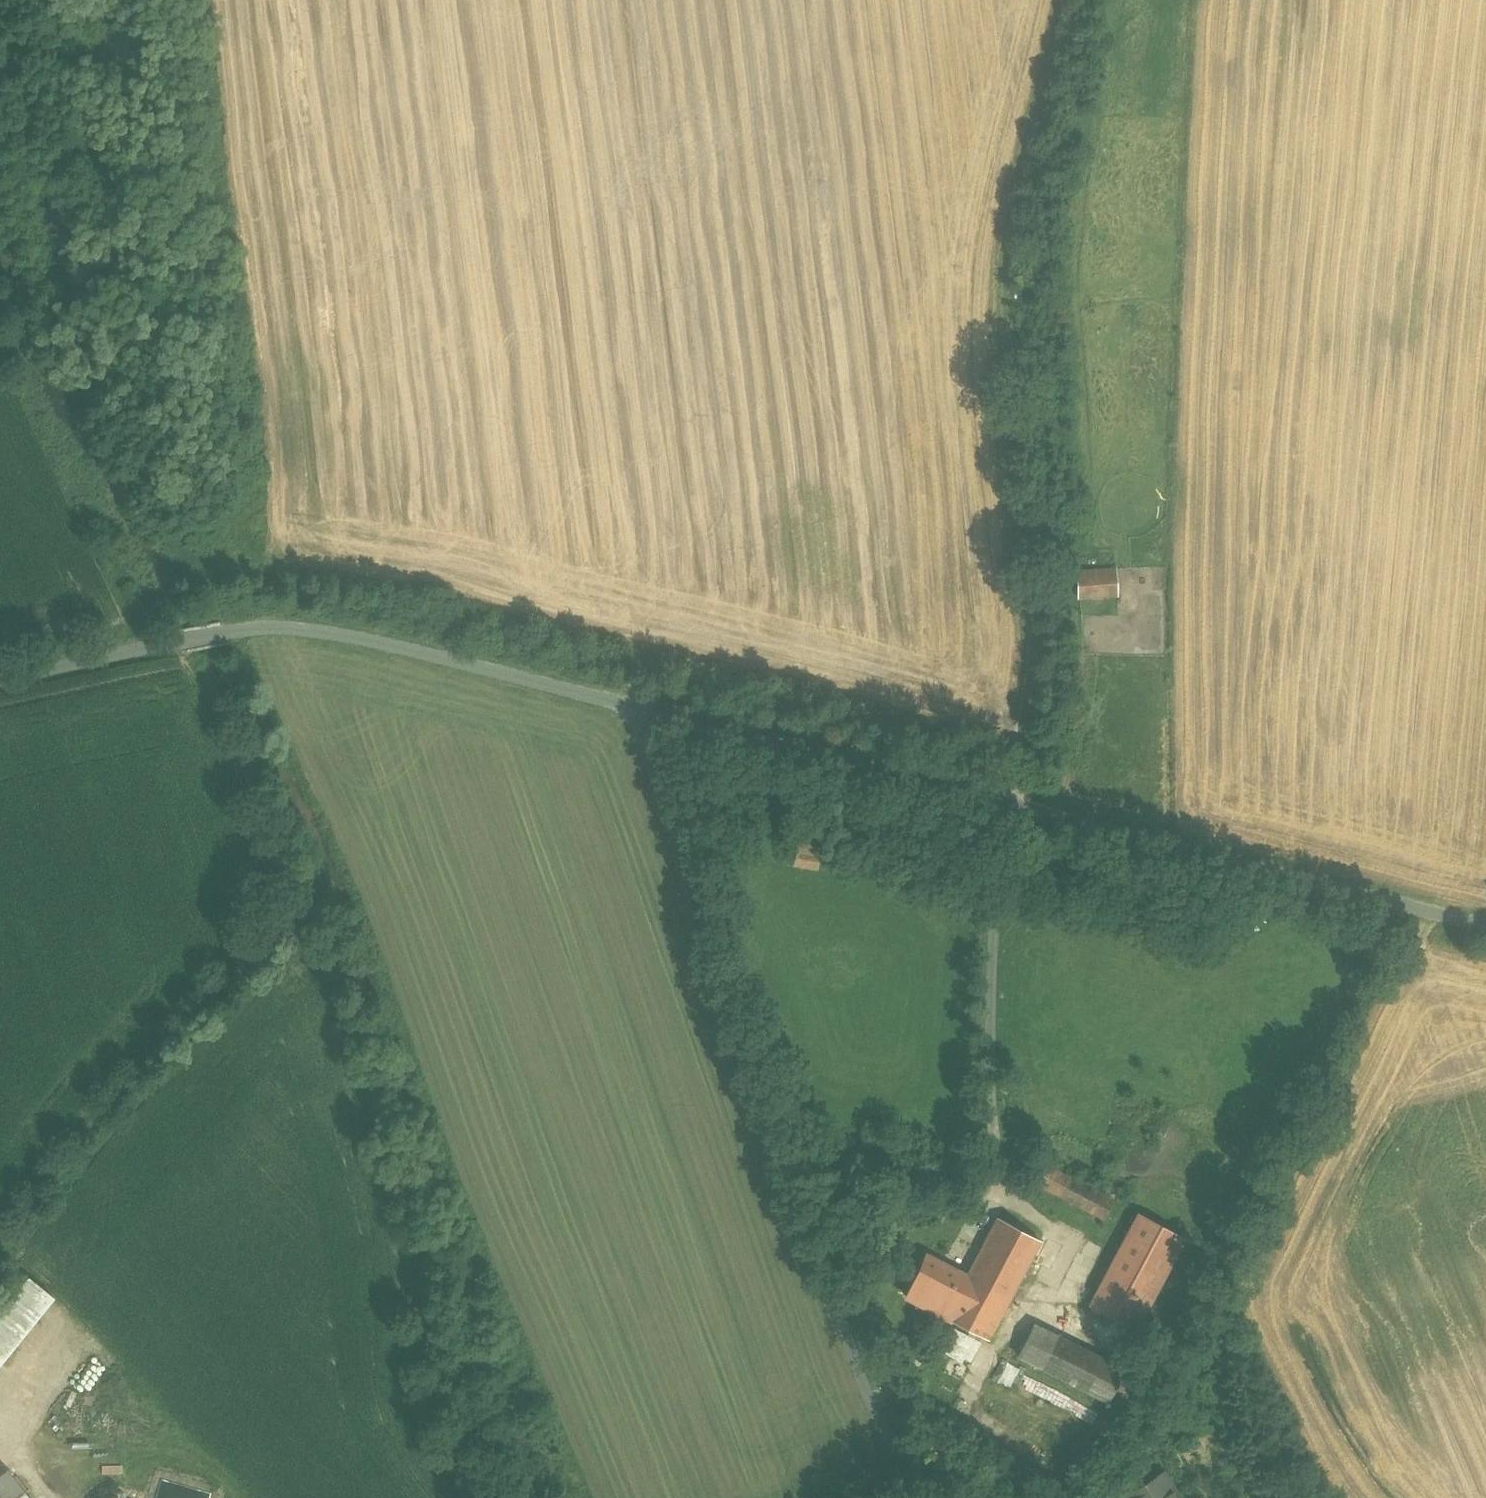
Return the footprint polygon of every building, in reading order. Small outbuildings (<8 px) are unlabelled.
[(1081,598),(1120,599),(1121,569),(1082,568),(1081,598)] [(797,868),(821,870),(824,844),(800,842),(797,868)] [(1049,1169),(1041,1185),(1105,1220),(1114,1204),(1049,1169)] [(1190,1236),(1139,1210),(1089,1306),(1140,1333),(1190,1236)] [(994,1336),(1041,1239),(995,1217),(968,1273),(928,1253),(908,1295),(994,1336)] [(57,1296),(28,1275),(0,1313),(0,1373),(57,1296)] [(1129,1367),(1035,1322),(1017,1358),(1111,1403),(1129,1367)] [(1000,1381),(1013,1386),(1020,1368),(1007,1363),(1000,1381)] [(9,1468),(0,1476),(0,1497),(33,1497),(9,1468)] [(1165,1471),(1130,1490),(1135,1497),(1180,1497),(1165,1471)]
